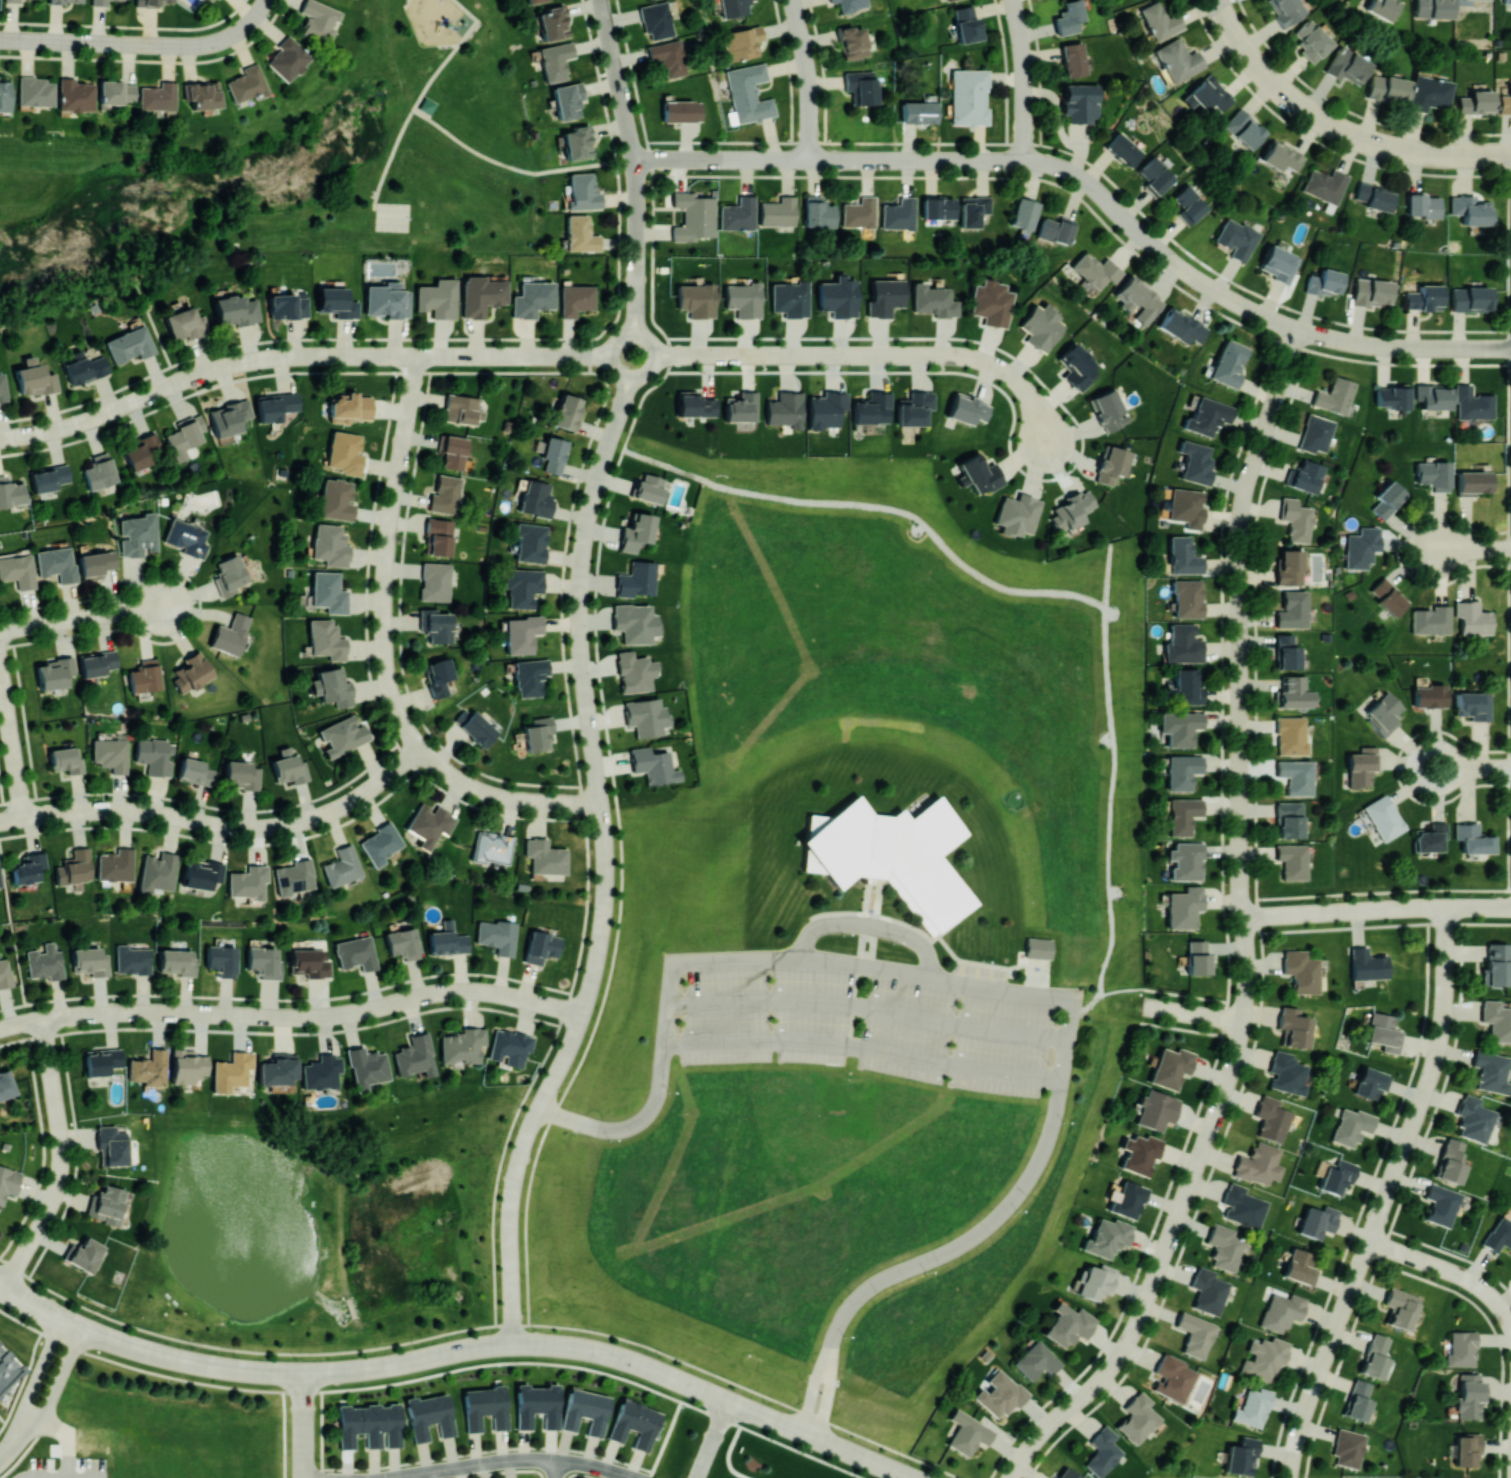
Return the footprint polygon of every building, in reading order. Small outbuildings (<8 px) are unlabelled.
[(313,0),(303,0),(299,11),(305,14),(298,31),(327,44),(333,29),(331,28),(338,10),(313,0)] [(639,5),(644,33),(650,32),(651,39),(674,35),(668,0),(639,5)] [(722,17),(750,13),(748,0),(719,0),(722,17)] [(868,7),(867,0),(830,0),(830,3),(838,1),(840,13),(868,7)] [(1079,32),(1077,21),(1085,20),(1082,0),(1071,0),(1063,1),(1065,13),(1054,14),(1057,35),(1079,32)] [(1177,12),(1166,17),(1158,0),(1157,0),(1139,8),(1154,41),(1184,27),(1177,12)] [(1298,0),(1266,0),(1276,14),(1273,17),(1282,29),(1306,11),(1298,0)] [(1365,10),(1389,22),(1398,0),(1369,0),(1365,10)] [(1452,0),(1415,0),(1415,17),(1451,18),(1452,0)] [(542,40),(568,37),(564,3),(547,5),(548,11),(538,12),(542,40)] [(952,8),(959,43),(983,39),(978,16),(974,17),(971,4),(952,8)] [(1299,50),(1311,64),(1332,44),(1308,18),(1293,32),(1304,44),(1299,50)] [(868,55),(864,27),(854,28),(853,25),(837,28),(842,59),(868,55)] [(722,32),(726,60),(758,55),(756,41),(763,40),(761,26),(722,32)] [(264,61),(286,83),(311,58),(289,36),(264,61)] [(1154,48),(1171,84),(1205,67),(1197,50),(1187,54),(1178,37),(1154,48)] [(647,45),(650,61),(662,59),(666,78),(687,73),(680,39),(647,45)] [(1067,77),(1087,74),(1082,41),(1062,44),(1067,77)] [(566,79),(564,58),(574,56),(572,42),(539,46),(544,82),(566,79)] [(1357,85),(1371,63),(1340,44),(1324,71),(1339,80),(1341,76),(1357,85)] [(242,67),(244,73),(225,80),(233,102),(258,93),(260,96),(268,93),(256,62),(242,67)] [(735,123),(775,116),(772,97),(757,100),(754,82),(768,80),(765,62),(726,69),(735,123)] [(988,69),(951,69),(950,124),(987,125),(988,69)] [(876,104),(875,70),(844,71),(845,90),(851,90),(852,105),(876,104)] [(1202,109),(1210,101),(1219,111),(1233,99),(1208,73),(1181,99),(1190,108),(1196,103),(1202,109)] [(1367,97),(1405,102),(1408,79),(1370,74),(1367,97)] [(1447,109),(1453,82),(1414,74),(1407,109),(1425,113),(1427,105),(1447,109)] [(53,106),(54,78),(18,77),(18,105),(53,106)] [(58,110),(93,111),(94,83),(75,82),(75,77),(59,77),(58,110)] [(10,111),(10,78),(0,78),(0,111),(10,111)] [(121,84),(121,80),(99,79),(98,103),(122,104),(122,100),(135,101),(135,84),(121,84)] [(139,108),(175,109),(176,81),(160,81),(160,86),(140,86),(139,108)] [(193,108),(220,107),(219,81),(185,83),(186,100),(193,100),(193,108)] [(558,120),(580,116),(577,100),(583,98),(580,81),(551,87),(558,120)] [(1097,84),(1062,84),(1063,115),(1067,115),(1067,122),(1098,121),(1097,84)] [(1510,111),(1510,85),(1509,85),(1509,94),(1498,94),(1498,111),(1510,111)] [(1492,114),(1492,90),(1469,90),(1469,96),(1457,96),(1457,113),(1492,114)] [(415,110),(427,117),(434,105),(422,99),(415,110)] [(662,121),(701,121),(701,100),(662,101),(662,121)] [(936,102),(901,101),(901,123),(935,123),(936,102)] [(1222,125),(1248,150),(1265,132),(1239,107),(1222,125)] [(592,157),(588,123),(571,125),(572,131),(563,132),(566,160),(592,157)] [(1105,146),(1129,169),(1143,153),(1119,131),(1105,146)] [(1278,171),(1282,163),(1295,171),(1304,156),(1273,138),(1260,160),(1278,171)] [(1147,182),(1143,185),(1154,197),(1175,178),(1154,155),(1137,171),(1147,182)] [(1302,191),(1336,205),(1348,175),(1332,169),(1329,176),(1311,168),(1302,191)] [(600,192),(594,193),(593,172),(568,173),(569,209),(601,208),(600,192)] [(1393,191),(1358,182),(1354,198),(1366,201),(1364,206),(1388,212),(1393,191)] [(1189,226),(1208,206),(1185,184),(1172,198),(1183,208),(1177,215),(1189,226)] [(713,236),(714,196),(700,196),(700,192),(672,191),(672,207),(683,207),(682,225),(672,225),(671,240),(695,241),(695,236),(713,236)] [(804,226),(834,227),(834,204),(823,204),(823,194),(805,194),(804,226)] [(1406,195),(1407,217),(1440,216),(1439,194),(1406,195)] [(755,195),(738,195),(738,204),(720,204),(720,229),(754,229),(755,195)] [(759,201),(760,225),(795,225),(795,195),(779,195),(779,201),(759,201)] [(875,226),(874,196),(860,196),(860,202),(842,203),(842,227),(875,226)] [(961,227),(980,227),(979,213),(990,213),(990,196),(961,196),(961,227)] [(1462,224),(1489,225),(1490,197),(1450,196),(1450,214),(1462,214),(1462,224)] [(882,204),(882,229),(914,228),(914,197),(899,197),(899,203),(882,204)] [(955,219),(956,198),(923,197),(922,218),(955,219)] [(1010,225),(1032,230),(1038,202),(1016,197),(1010,225)] [(567,251),(599,250),(599,234),(589,234),(588,214),(566,215),(567,251)] [(1075,220),(1059,215),(1057,221),(1042,217),(1036,236),(1067,246),(1075,220)] [(1214,240),(1231,250),(1228,255),(1243,264),(1260,234),(1227,216),(1214,240)] [(1274,274),(1273,279),(1287,285),(1299,257),(1269,244),(1259,268),(1274,274)] [(1070,266),(1097,291),(1108,279),(1113,284),(1123,273),(1106,257),(1099,264),(1084,251),(1070,266)] [(1304,293),(1319,295),(1320,290),(1338,293),(1341,271),(1320,268),(1319,276),(1307,274),(1304,293)] [(1145,326),(1164,301),(1129,273),(1111,297),(1129,310),(1135,302),(1141,307),(1133,317),(1145,326)] [(818,282),(818,310),(830,310),(830,317),(856,317),(856,279),(845,279),(845,274),(835,274),(835,282),(818,282)] [(506,280),(484,280),(484,276),(462,276),(462,318),(484,318),(484,304),(506,304),(506,280)] [(1391,282),(1355,277),(1352,302),(1388,307),(1391,282)] [(456,278),(434,278),(434,285),(415,285),(415,309),(432,309),(432,319),(455,319),(456,278)] [(1007,327),(1012,291),(1004,290),(1005,282),(982,278),(981,285),(973,284),(969,314),(983,316),(982,324),(1007,327)] [(904,280),(871,279),(871,300),(866,300),(866,317),(890,317),(890,306),(904,307),(904,280)] [(364,315),(385,314),(385,318),(408,318),(408,297),(401,298),(400,281),(383,281),(383,285),(364,285),(364,315)] [(554,281),(520,282),(520,295),(511,295),(511,318),(536,318),(536,309),(554,309),(554,281)] [(760,281),(749,281),(749,284),(724,285),(724,308),(735,307),(736,318),(760,317),(760,281)] [(771,282),(770,311),(782,311),(782,317),(807,318),(808,282),(771,282)] [(950,288),(925,287),(925,282),(912,282),(912,312),(931,312),(931,317),(957,317),(958,300),(950,300),(950,288)] [(714,284),(677,284),(677,309),(688,309),(688,318),(714,317),(714,284)] [(1440,285),(1418,285),(1418,292),(1404,291),(1404,310),(1440,310),(1440,285)] [(594,286),(561,286),(561,318),(576,317),(576,310),(594,309),(594,286)] [(1490,287),(1451,286),(1451,311),(1489,312),(1490,287)] [(345,287),(316,288),(317,311),(335,311),(335,318),(358,318),(357,300),(346,300),(345,287)] [(216,326),(259,320),(256,299),(246,300),(245,294),(213,298),(216,326)] [(308,318),(307,296),(295,297),(295,294),(268,295),(269,319),(308,318)] [(1035,303),(1018,325),(1029,333),(1025,339),(1044,353),(1065,326),(1057,319),(1061,314),(1045,302),(1041,308),(1035,303)] [(1156,327),(1187,345),(1190,339),(1198,343),(1207,327),(1169,306),(1156,327)] [(163,314),(170,338),(185,334),(186,338),(208,332),(203,314),(195,316),(192,307),(163,314)] [(104,339),(112,363),(138,354),(139,358),(155,352),(145,325),(104,339)] [(1236,388),(1241,374),(1238,372),(1248,347),(1225,338),(1209,379),(1236,388)] [(1095,364),(1074,341),(1056,358),(1067,371),(1063,375),(1079,392),(1091,381),(1084,373),(1095,364)] [(85,361),(81,348),(69,352),(71,359),(61,362),(69,385),(108,372),(102,355),(85,361)] [(19,395),(58,389),(55,372),(43,373),(42,363),(36,364),(34,355),(23,357),(24,367),(15,368),(19,395)] [(1311,405),(1345,415),(1355,381),(1333,375),(1328,393),(1316,389),(1311,405)] [(1408,408),(1407,383),(1375,384),(1376,409),(1408,408)] [(1421,409),(1449,409),(1450,385),(1415,384),(1415,400),(1421,400),(1421,409)] [(1471,384),(1455,384),(1456,419),(1493,418),(1493,394),(1471,394),(1471,384)] [(1123,411),(1113,388),(1090,397),(1105,433),(1121,426),(1116,414),(1123,411)] [(677,416),(716,416),(715,397),(698,397),(698,391),(677,391),(677,416)] [(757,391),(739,391),(740,397),(724,397),(724,421),(757,421),(757,391)] [(802,428),(802,391),(777,392),(777,400),(766,400),(766,424),(791,423),(791,428),(802,428)] [(853,423),(887,422),(887,409),(891,409),(891,391),(868,391),(868,399),(852,399),(853,423)] [(897,399),(897,425),(926,425),(926,409),(934,408),(934,391),(909,391),(909,399),(897,399)] [(300,410),(299,392),(256,395),(258,423),(281,421),(280,411),(300,410)] [(371,396),(356,396),(356,393),(329,392),(329,423),(349,423),(349,418),(370,419),(371,396)] [(551,424),(572,431),(582,399),(561,392),(551,424)] [(809,396),(808,427),(839,428),(839,409),(847,409),(847,392),(822,392),(822,396),(809,396)] [(946,417),(972,425),(973,419),(986,422),(992,403),(954,392),(946,417)] [(475,424),(476,418),(483,419),(484,410),(476,409),(478,397),(446,393),(443,420),(475,424)] [(1228,423),(1233,407),(1198,395),(1191,418),(1185,416),(1182,428),(1212,437),(1217,420),(1228,423)] [(215,437),(242,430),(239,420),(253,416),(249,398),(208,408),(215,437)] [(203,441),(199,431),(206,429),(200,412),(175,422),(178,429),(165,434),(175,462),(189,457),(185,447),(203,441)] [(1334,421),(1308,413),(1297,448),(1314,453),(1315,449),(1325,452),(1334,421)] [(361,434),(331,430),(326,469),(360,474),(362,454),(358,453),(361,434)] [(132,471),(155,461),(153,457),(164,453),(155,432),(121,447),(132,471)] [(438,451),(444,452),(442,467),(463,469),(466,437),(440,435),(438,451)] [(543,471),(559,475),(568,441),(546,435),(540,458),(546,459),(543,471)] [(1208,485),(1213,458),(1208,457),(1210,446),(1180,440),(1178,452),(1186,453),(1180,479),(1208,485)] [(1095,482),(1112,485),(1115,474),(1124,476),(1129,450),(1107,446),(1105,458),(1100,457),(1095,482)] [(972,494),(987,487),(988,490),(1004,483),(994,462),(986,466),(979,451),(957,461),(972,494)] [(91,455),(93,465),(83,467),(87,488),(116,483),(110,452),(91,455)] [(1322,465),(1301,459),(1298,469),(1290,466),(1284,484),(1314,494),(1322,465)] [(1449,491),(1449,461),(1416,461),(1415,484),(1432,484),(1432,491),(1449,491)] [(30,469),(32,492),(57,489),(56,483),(70,481),(67,465),(30,469)] [(1457,496),(1478,496),(1478,492),(1490,492),(1490,471),(1457,471),(1457,496)] [(455,514),(462,478),(438,473),(435,493),(431,492),(428,509),(455,514)] [(664,478),(643,473),(641,481),(635,480),(632,498),(659,503),(664,478)] [(26,504),(24,481),(7,482),(6,475),(0,475),(0,506),(26,504)] [(352,520),(354,503),(351,503),(354,481),(323,477),(318,516),(352,520)] [(554,497),(548,495),(550,484),(525,479),(519,511),(550,517),(554,497)] [(1370,508),(1382,520),(1406,495),(1390,479),(1374,496),(1378,500),(1370,508)] [(1083,521),(1079,512),(1095,506),(1088,488),(1070,495),(1073,503),(1049,512),(1056,532),(1083,521)] [(1168,519),(1185,520),(1185,529),(1202,530),(1203,507),(1202,507),(1203,490),(1170,488),(1168,519)] [(1031,534),(1041,499),(1018,493),(1016,499),(1002,495),(994,523),(1001,525),(999,532),(1021,537),(1022,532),(1031,534)] [(1312,507),(1297,506),(1297,498),(1282,497),(1280,520),(1290,521),(1287,541),(1308,543),(1312,507)] [(157,550),(156,512),(142,512),(142,517),(119,518),(119,536),(120,536),(121,556),(145,555),(144,551),(157,550)] [(649,543),(654,515),(632,512),(629,530),(622,529),(619,550),(635,552),(637,541),(649,543)] [(202,559),(207,543),(203,542),(207,528),(170,517),(163,542),(182,547),(181,553),(202,559)] [(452,519),(426,517),(425,534),(429,535),(428,555),(450,556),(452,519)] [(544,563),(547,525),(516,522),(515,535),(518,535),(516,560),(544,563)] [(348,566),(349,545),(343,544),(344,524),(314,523),(313,558),(325,559),(325,565),(348,566)] [(1370,569),(1370,550),(1379,550),(1379,527),(1359,526),(1358,534),(1345,534),(1344,568),(1370,569)] [(1192,535),(1169,536),(1170,573),(1203,573),(1203,556),(1193,556),(1192,535)] [(59,583),(76,581),(70,546),(34,551),(38,576),(57,573),(59,583)] [(1301,584),(1301,549),(1280,549),(1280,571),(1275,571),(1275,584),(1301,584)] [(78,554),(81,579),(103,577),(102,569),(116,567),(115,550),(78,554)] [(212,575),(221,598),(238,591),(235,585),(248,580),(237,553),(214,562),(219,572),(212,575)] [(16,579),(17,590),(35,588),(32,554),(0,557),(0,580),(16,579)] [(653,596),(655,561),(630,560),(629,574),(617,573),(616,594),(653,596)] [(449,601),(451,563),(421,562),(420,600),(449,601)] [(533,609),(533,592),(542,593),(543,569),(504,568),(504,589),(509,589),(508,608),(533,609)] [(326,613),(347,613),(348,590),(339,590),(339,571),(312,571),(312,605),(326,606),(326,613)] [(1392,617),(1407,601),(1381,577),(1369,590),(1377,598),(1374,601),(1392,617)] [(1174,617),(1203,617),(1202,579),(1173,579),(1174,617)] [(1276,628),(1307,627),(1307,590),(1282,590),(1283,610),(1275,610),(1276,628)] [(1454,600),(1454,616),(1459,616),(1459,633),(1491,634),(1492,612),(1478,611),(1478,600),(1454,600)] [(650,605),(613,604),(612,629),(622,629),(622,643),(651,643),(651,635),(657,635),(657,614),(650,614),(650,605)] [(1450,605),(1432,605),(1432,609),(1411,609),(1411,634),(1449,634),(1450,605)] [(451,612),(436,613),(436,608),(427,608),(427,613),(420,613),(420,633),(427,633),(427,643),(451,642),(451,612)] [(209,646),(237,656),(251,616),(234,611),(229,627),(216,624),(209,646)] [(505,617),(506,654),(532,653),(532,633),(542,633),(541,616),(505,617)] [(335,618),(309,619),(310,654),(328,654),(328,660),(346,660),(346,637),(335,637),(335,618)] [(1164,661),(1203,661),(1203,639),(1194,639),(1194,623),(1169,623),(1169,642),(1164,642),(1164,661)] [(1298,645),(1292,646),(1292,633),(1276,634),(1277,669),(1298,669),(1298,645)] [(214,676),(199,649),(183,658),(188,667),(171,677),(181,694),(214,676)] [(620,693),(651,690),(649,676),(656,675),(655,661),(648,661),(647,656),(633,657),(632,649),(616,651),(620,693)] [(116,651),(79,655),(81,676),(106,674),(105,668),(117,667),(116,651)] [(448,693),(444,680),(454,677),(447,656),(423,664),(434,698),(448,693)] [(75,674),(73,657),(36,661),(39,689),(67,686),(66,675),(75,674)] [(160,689),(157,658),(139,660),(140,669),(128,670),(130,692),(160,689)] [(514,660),(516,697),(542,696),(541,674),(548,674),(547,659),(514,660)] [(335,707),(354,704),(350,680),(344,682),(341,666),(316,670),(317,678),(311,680),(313,694),(321,693),(322,702),(334,700),(335,707)] [(1200,704),(1201,668),(1173,668),(1173,696),(1182,696),(1182,703),(1200,704)] [(1310,706),(1310,690),(1304,690),(1304,675),(1282,676),(1282,690),(1273,690),(1273,707),(1310,706)] [(1413,685),(1413,707),(1445,707),(1445,685),(1413,685)] [(1382,737),(1400,721),(1394,714),(1402,707),(1387,690),(1364,711),(1370,717),(1367,720),(1382,737)] [(1490,720),(1489,692),(1455,692),(1455,715),(1471,715),(1471,721),(1490,720)] [(623,701),(626,725),(634,724),(635,737),(663,734),(662,726),(668,725),(666,705),(659,706),(658,698),(623,701)] [(467,705),(453,720),(482,747),(496,733),(467,705)] [(1193,747),(1193,728),(1203,728),(1203,711),(1159,712),(1159,732),(1167,732),(1167,747),(1193,747)] [(319,728),(327,747),(323,749),(327,757),(370,739),(363,721),(357,723),(353,714),(319,728)] [(530,718),(531,725),(522,726),(526,751),(549,748),(547,733),(553,733),(550,716),(530,718)] [(1304,716),(1276,717),(1277,754),(1305,754),(1304,716)] [(127,739),(93,738),(93,764),(112,764),(111,773),(127,774),(127,739)] [(171,776),(172,756),(174,756),(174,740),(136,739),(135,762),(147,762),(147,775),(171,776)] [(68,774),(83,772),(80,746),(49,749),(51,770),(67,768),(68,774)] [(646,784),(680,780),(679,769),(671,769),(669,751),(650,752),(649,746),(630,748),(632,772),(645,771),(646,784)] [(1348,753),(1348,787),(1371,786),(1370,770),(1378,769),(1377,746),(1360,746),(1360,753),(1348,753)] [(304,760),(297,762),(296,754),(271,759),(276,782),(292,779),(292,783),(308,780),(304,760)] [(1202,773),(1202,755),(1168,755),(1168,790),(1193,790),(1192,773),(1202,773)] [(178,779),(213,784),(215,769),(203,767),(204,761),(181,757),(178,779)] [(252,766),(252,761),(225,760),(224,781),(235,782),(235,789),(259,790),(260,767),(252,766)] [(1311,761),(1276,760),(1276,776),(1286,776),(1286,795),(1311,795),(1311,761)] [(1363,805),(1380,841),(1404,830),(1387,794),(1363,805)] [(886,878),(934,938),(977,903),(941,857),(971,833),(941,796),(913,818),(904,807),(893,816),(874,814),(859,796),(831,818),(810,816),(808,837),(802,841),(807,847),(805,870),(827,872),(841,889),(859,875),(886,878)] [(1191,836),(1191,815),(1202,815),(1203,799),(1170,798),(1169,835),(1191,836)] [(405,830),(421,837),(417,846),(428,852),(438,831),(446,835),(456,816),(434,805),(432,808),(419,801),(405,830)] [(1301,802),(1277,801),(1276,838),(1300,838),(1301,802)] [(403,845),(389,819),(374,827),(376,831),(358,841),(373,868),(385,861),(382,856),(403,845)] [(1414,851),(1441,851),(1441,839),(1447,839),(1446,822),(1430,822),(1430,829),(1414,830),(1414,851)] [(1478,822),(1454,823),(1454,838),(1461,838),(1462,853),(1493,852),(1492,835),(1478,836),(1478,822)] [(512,836),(475,831),(471,861),(484,863),(485,861),(508,864),(512,836)] [(530,873),(565,874),(566,848),(547,847),(547,838),(524,837),(524,856),(530,856),(530,873)] [(1171,879),(1202,880),(1202,842),(1174,841),(1174,848),(1167,848),(1167,860),(1171,860),(1171,879)] [(328,887),(361,875),(350,842),(334,848),(338,858),(321,864),(328,887)] [(1305,879),(1306,845),(1276,844),(1275,860),(1282,860),(1282,879),(1305,879)] [(55,882),(91,881),(89,847),(71,847),(72,858),(61,858),(61,865),(55,865),(55,882)] [(97,852),(97,879),(132,880),(133,847),(115,847),(114,852),(97,852)] [(139,890),(150,891),(151,888),(173,890),(177,851),(155,849),(155,855),(142,854),(139,890)] [(46,868),(44,851),(24,853),(25,862),(10,864),(12,884),(38,881),(37,869),(46,868)] [(277,895),(314,890),(310,857),(292,859),(292,864),(274,867),(277,895)] [(181,886),(209,890),(210,881),(221,882),(223,863),(185,858),(181,886)] [(227,871),(228,896),(253,896),(253,900),(264,900),(263,882),(267,882),(267,864),(246,864),(246,871),(227,871)] [(1194,929),(1195,909),(1202,909),(1203,886),(1184,885),(1184,892),(1167,892),(1166,928),(1194,929)] [(443,931),(428,932),(429,954),(468,952),(467,934),(453,934),(452,918),(442,919),(443,931)] [(513,957),(517,923),(478,919),(476,943),(497,945),(496,955),(513,957)] [(388,955),(400,953),(401,960),(419,957),(415,927),(385,931),(388,955)] [(557,957),(560,935),(529,931),(524,962),(541,964),(542,955),(557,957)] [(361,971),(377,969),(372,936),(335,941),(339,967),(360,964),(361,971)] [(1051,959),(1052,939),(1026,938),(1025,958),(1051,959)] [(1187,974),(1207,974),(1207,939),(1187,940),(1187,974)] [(1507,943),(1486,943),(1485,985),(1506,985),(1507,943)] [(116,973),(151,973),(151,948),(128,948),(128,944),(116,944),(116,973)] [(236,977),(237,946),(206,945),(206,968),(218,968),(217,977),(236,977)] [(1387,978),(1386,955),(1367,956),(1366,946),(1350,947),(1351,979),(1387,978)] [(91,971),(91,976),(109,975),(108,953),(100,954),(100,947),(72,948),(73,972),(91,971)] [(282,959),(277,959),(278,948),(247,947),(247,969),(260,969),(260,978),(281,979),(282,959)] [(29,978),(48,976),(48,980),(63,978),(61,948),(38,951),(38,949),(26,950),(29,978)] [(194,950),(159,949),(159,971),(174,972),(174,975),(194,975),(194,950)] [(325,949),(290,949),(290,971),(315,972),(315,977),(330,977),(330,960),(325,960),(325,949)] [(1317,993),(1317,958),(1305,958),(1305,950),(1282,950),(1282,974),(1291,974),(1291,993),(1317,993)] [(11,986),(10,958),(0,959),(0,987),(11,986)] [(1029,970),(1027,983),(1036,984),(1038,971),(1029,970)] [(1500,1007),(1500,1000),(1480,999),(1480,1022),(1489,1022),(1488,1041),(1510,1042),(1510,1008),(1500,1007)] [(1298,1008),(1280,1006),(1277,1028),(1285,1029),(1283,1045),(1306,1048),(1309,1017),(1297,1015),(1298,1008)] [(1397,1054),(1402,1030),(1392,1028),(1394,1016),(1372,1011),(1366,1041),(1383,1044),(1381,1051),(1397,1054)] [(479,1062),(478,1044),(485,1044),(485,1027),(461,1027),(461,1034),(440,1035),(440,1062),(452,1062),(452,1058),(461,1058),(461,1062),(479,1062)] [(488,1058),(503,1061),(502,1064),(521,1068),(524,1050),(531,1052),(533,1035),(494,1028),(488,1058)] [(397,1075),(422,1071),(423,1076),(435,1074),(427,1031),(408,1034),(411,1045),(392,1049),(397,1075)] [(390,1081),(385,1049),(364,1053),(363,1045),(347,1048),(353,1087),(390,1081)] [(165,1086),(166,1048),(150,1047),(149,1059),(128,1058),(127,1080),(143,1080),(143,1085),(165,1086)] [(1149,1082),(1176,1091),(1182,1073),(1188,1075),(1195,1053),(1177,1047),(1175,1051),(1161,1047),(1149,1082)] [(108,1075),(107,1067),(122,1066),(121,1048),(84,1050),(86,1076),(108,1075)] [(171,1083),(193,1084),(193,1076),(207,1076),(208,1054),(195,1054),(195,1049),(172,1048),(171,1083)] [(1301,1095),(1307,1065),(1292,1062),(1294,1054),(1273,1049),(1268,1072),(1272,1073),(1269,1088),(1301,1095)] [(1507,1056),(1473,1049),(1470,1065),(1478,1066),(1474,1088),(1505,1094),(1508,1082),(1502,1081),(1507,1056)] [(212,1085),(245,1085),(246,1068),(253,1068),(253,1051),(231,1051),(230,1060),(213,1060),(212,1085)] [(258,1061),(258,1085),(289,1084),(289,1078),(296,1078),(296,1053),(272,1053),(273,1061),(258,1061)] [(303,1089),(337,1087),(336,1072),(341,1071),(340,1053),(318,1054),(319,1061),(301,1062),(303,1089)] [(1391,1076),(1363,1065),(1353,1092),(1373,1100),(1377,1090),(1384,1093),(1391,1076)] [(15,1094),(8,1070),(0,1073),(0,1099),(15,1094)] [(1180,1098),(1145,1088),(1135,1123),(1162,1131),(1165,1121),(1173,1123),(1180,1098)] [(1493,1110),(1477,1106),(1479,1098),(1462,1093),(1456,1114),(1459,1115),(1456,1126),(1459,1127),(1457,1136),(1484,1143),(1493,1110)] [(1256,1137),(1282,1142),(1289,1110),(1277,1108),(1279,1098),(1260,1094),(1255,1116),(1261,1117),(1256,1137)] [(1355,1148),(1361,1131),(1370,1133),(1375,1117),(1343,1105),(1331,1140),(1355,1148)] [(115,1125),(98,1125),(99,1165),(127,1164),(126,1132),(116,1132),(115,1125)] [(1147,1177),(1153,1158),(1157,1159),(1163,1140),(1145,1134),(1144,1138),(1134,1134),(1133,1140),(1124,1137),(1121,1148),(1126,1150),(1120,1168),(1147,1177)] [(1457,1184),(1464,1165),(1456,1162),(1463,1142),(1446,1136),(1433,1176),(1457,1184)] [(1279,1148),(1253,1141),(1249,1157),(1237,1154),(1232,1176),(1266,1185),(1268,1178),(1277,1181),(1281,1166),(1274,1164),(1279,1148)] [(1326,1162),(1319,1190),(1342,1195),(1345,1183),(1351,1184),(1356,1163),(1337,1159),(1336,1164),(1326,1162)] [(2,1205),(5,1192),(15,1195),(18,1185),(18,1182),(21,1172),(0,1166),(0,1205),(2,1205)] [(1137,1219),(1146,1187),(1123,1180),(1117,1200),(1111,1199),(1108,1211),(1137,1219)] [(1266,1201),(1243,1193),(1245,1187),(1228,1181),(1221,1203),(1227,1205),(1222,1218),(1257,1229),(1266,1201)] [(1449,1227),(1460,1192),(1429,1183),(1424,1198),(1430,1200),(1425,1220),(1449,1227)] [(127,1190),(103,1184),(101,1194),(92,1192),(86,1216),(118,1224),(127,1190)] [(1306,1206),(1297,1233),(1319,1240),(1323,1230),(1332,1233),(1339,1209),(1324,1205),(1322,1211),(1306,1206)] [(1499,1214),(1481,1243),(1496,1253),(1501,1244),(1510,1250),(1510,1222),(1499,1214)] [(1091,1239),(1085,1237),(1081,1249),(1111,1260),(1117,1242),(1127,1246),(1134,1225),(1113,1218),(1112,1222),(1098,1217),(1091,1239)] [(1233,1272),(1240,1250),(1247,1252),(1250,1242),(1231,1236),(1233,1229),(1212,1222),(1206,1242),(1214,1245),(1208,1265),(1233,1272)] [(70,1244),(63,1259),(90,1273),(104,1246),(85,1236),(79,1248),(70,1244)] [(1312,1287),(1318,1270),(1309,1267),(1313,1254),(1293,1246),(1282,1275),(1312,1287)] [(1076,1294),(1100,1302),(1104,1290),(1109,1292),(1117,1269),(1099,1263),(1098,1268),(1086,1264),(1076,1294)] [(1197,1289),(1191,1308),(1217,1316),(1227,1282),(1212,1277),(1214,1271),(1196,1266),(1189,1287),(1197,1289)] [(1419,1297),(1389,1286),(1383,1304),(1390,1306),(1384,1323),(1408,1331),(1419,1297)] [(1299,1320),(1306,1298),(1290,1293),(1288,1298),(1270,1292),(1260,1326),(1284,1333),(1289,1317),(1299,1320)] [(1084,1339),(1098,1319),(1079,1306),(1075,1312),(1058,1300),(1052,1309),(1057,1313),(1043,1334),(1066,1349),(1076,1333),(1084,1339)] [(1179,1352),(1201,1360),(1215,1324),(1179,1311),(1173,1326),(1187,1331),(1179,1352)] [(1475,1366),(1475,1331),(1450,1331),(1450,1353),(1446,1353),(1446,1365),(1475,1366)] [(1359,1372),(1381,1379),(1388,1358),(1384,1357),(1390,1337),(1372,1332),(1359,1372)] [(1239,1372),(1274,1383),(1288,1342),(1271,1336),(1269,1341),(1261,1338),(1259,1342),(1250,1339),(1246,1351),(1253,1353),(1251,1361),(1243,1358),(1239,1372)] [(1030,1381),(1043,1368),(1049,1375),(1061,1364),(1037,1339),(1012,1362),(1030,1381)] [(1196,1368),(1161,1354),(1153,1372),(1163,1377),(1161,1383),(1155,1380),(1151,1390),(1181,1403),(1196,1368)] [(1026,1392),(998,1367),(986,1381),(992,1386),(987,1392),(981,1387),(972,1397),(999,1422),(1026,1392)] [(1478,1418),(1478,1401),(1482,1402),(1482,1374),(1460,1373),(1459,1400),(1456,1400),(1455,1418),(1478,1418)] [(1371,1400),(1366,1398),(1371,1383),(1356,1378),(1343,1414),(1363,1421),(1371,1400)] [(558,1383),(547,1383),(547,1385),(516,1385),(516,1429),(531,1429),(531,1412),(543,1412),(543,1429),(558,1429),(558,1383)] [(507,1429),(505,1386),(462,1389),(465,1432),(481,1431),(480,1414),(491,1414),(492,1430),(507,1429)] [(1261,1428),(1271,1390),(1258,1387),(1257,1390),(1247,1388),(1241,1409),(1233,1407),(1230,1420),(1261,1428)] [(560,1429),(575,1432),(578,1416),(588,1418),(585,1435),(601,1438),(609,1395),(568,1388),(560,1429)] [(1147,1406),(1152,1401),(1139,1389),(1122,1407),(1129,1413),(1115,1427),(1135,1445),(1160,1418),(1147,1406)] [(413,1443),(429,1440),(426,1424),(436,1422),(438,1437),(454,1435),(447,1393),(406,1399),(413,1443)] [(660,1411),(620,1398),(607,1439),(622,1443),(627,1428),(637,1431),(631,1448),(647,1453),(660,1411)] [(339,1449),(354,1449),(353,1432),(364,1432),(364,1448),(381,1447),(380,1432),(385,1432),(386,1447),(401,1447),(399,1404),(337,1406),(339,1449)] [(958,1424),(947,1445),(969,1457),(978,1440),(986,1445),(995,1430),(955,1408),(949,1419),(958,1424)] [(1123,1452),(1111,1441),(1117,1436),(1104,1424),(1088,1441),(1096,1449),(1083,1464),(1098,1477),(1099,1477),(1123,1452)] [(1331,1454),(1336,1455),(1334,1463),(1358,1469),(1366,1434),(1337,1427),(1331,1454)] [(1479,1466),(1479,1434),(1455,1434),(1455,1466),(1479,1466)] [(1228,1444),(1223,1472),(1251,1476),(1257,1438),(1240,1436),(1239,1445),(1228,1444)] [(1081,1477),(1080,1477),(1056,1477),(1064,1466),(1081,1477)]
